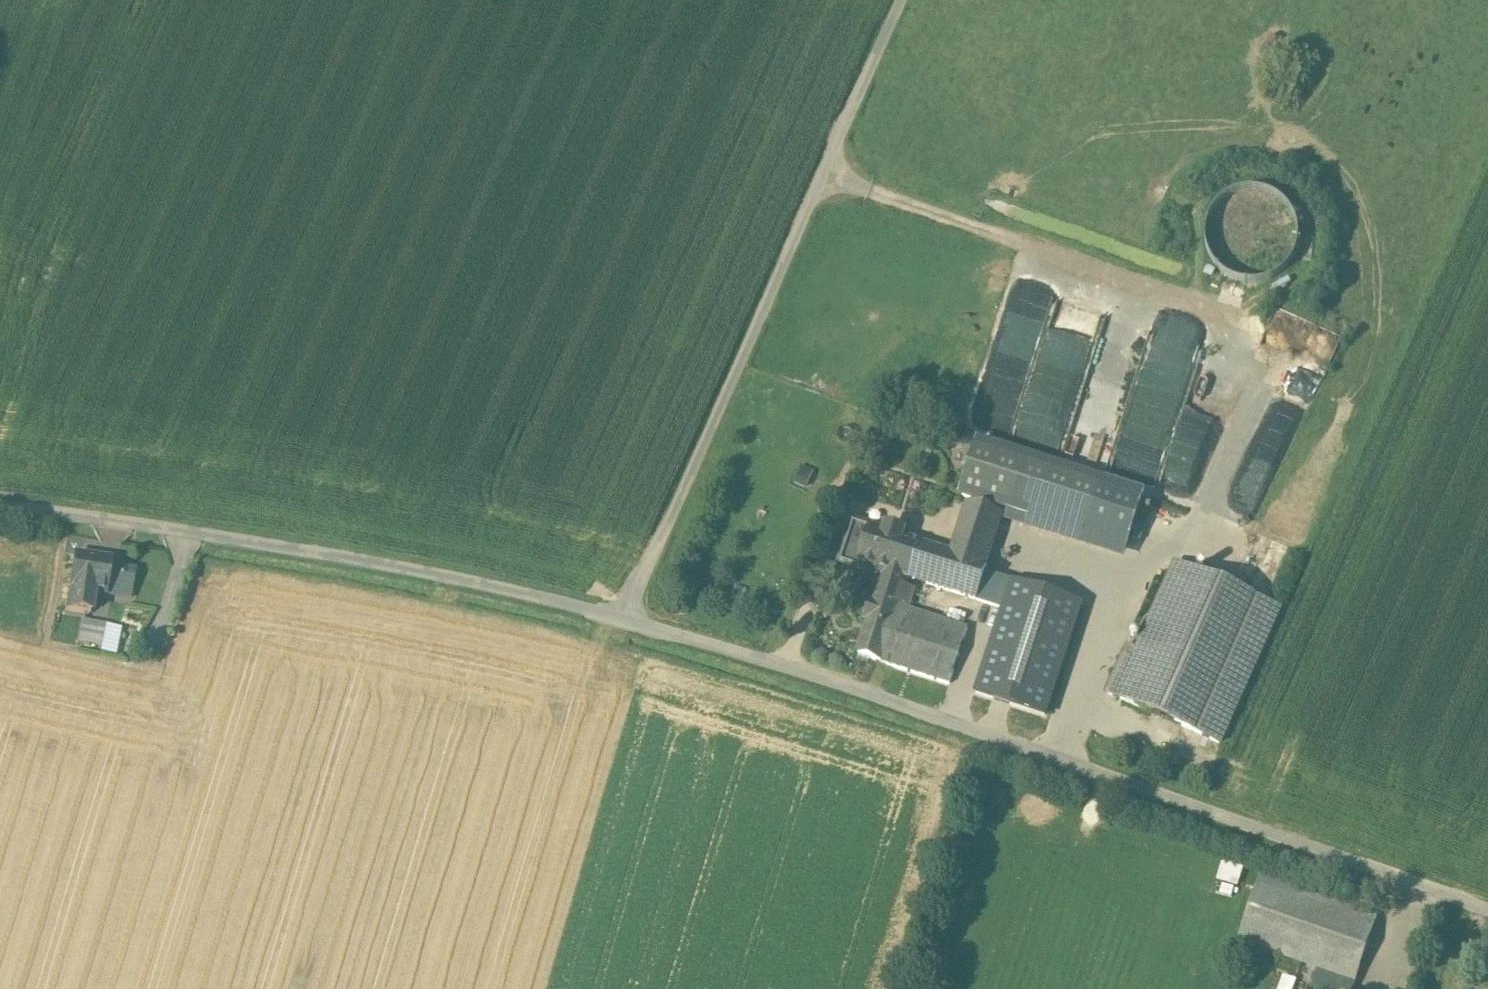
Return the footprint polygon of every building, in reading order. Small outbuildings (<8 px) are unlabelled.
[(1238,272),(1291,261),(1275,187),(1233,196),(1241,234),(1230,236),(1238,272)] [(1031,372),(1030,360),(1088,357),(1088,341),(1053,325),(1049,325),(1042,340),(1042,347),(1037,357),(991,359),(985,371),(986,381),(978,398),(987,402),(987,408),(1015,407),(1031,372)] [(1271,399),(1251,479),(1275,485),(1295,405),(1271,399)] [(1102,483),(978,444),(961,497),(1085,536),(1102,483)] [(1177,533),(1179,522),(1176,510),(1170,500),(1160,493),(1148,491),(1136,494),(1126,500),(1119,511),(1117,522),(1120,534),(1127,544),(1137,551),(1149,553),(1160,550),(1170,544),(1177,533)] [(1002,515),(967,504),(951,554),(986,565),(1002,515)] [(921,544),(854,523),(841,563),(859,569),(861,564),(886,571),(900,576),(904,563),(914,566),(921,544)] [(951,554),(921,544),(914,566),(904,563),(900,576),(905,578),(977,600),(985,573),(988,566),(986,565),(951,554)] [(111,562),(76,557),(68,611),(91,615),(94,595),(132,600),(136,570),(111,566),(111,562)] [(1059,578),(1014,563),(1008,581),(985,573),(977,600),(999,607),(978,671),(1024,686),(1059,578)] [(1176,565),(1136,652),(1127,648),(1107,694),(1220,743),(1279,610),(1176,565)] [(968,629),(896,606),(905,578),(900,576),(886,571),(859,656),(950,685),(968,629)] [(105,625),(83,622),(79,645),(102,648),(105,625)] [(129,628),(105,625),(102,648),(101,655),(124,658),(128,636),(127,636),(129,628)] [(1216,880),(1238,886),(1243,867),(1220,861),(1216,880)] [(1377,921),(1259,880),(1238,941),(1356,982),(1377,921)]
